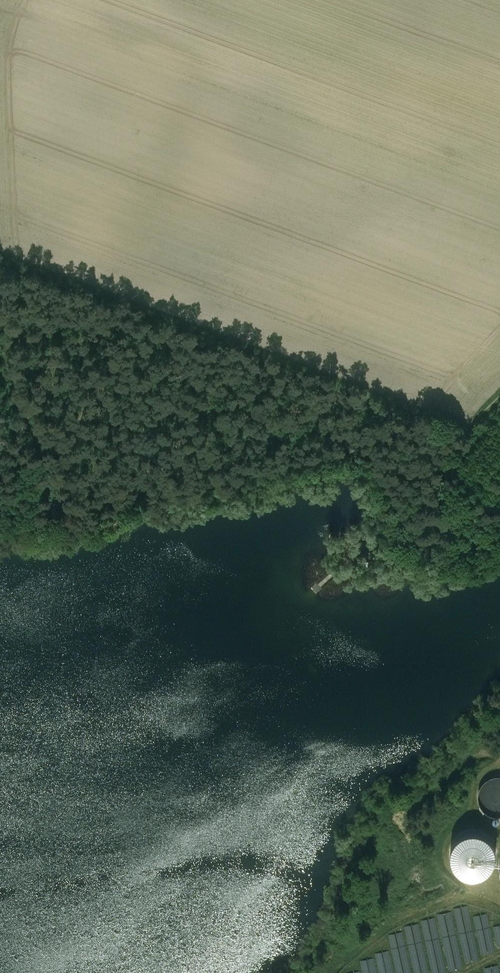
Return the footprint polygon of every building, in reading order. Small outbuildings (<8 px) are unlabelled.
[(452,441),(443,435),(439,440),(441,441),(449,446),(452,441)] [(447,450),(449,446),(441,441),(439,445),(447,450)] [(493,816),(499,816),(499,776),(494,776),(488,779),(483,784),(480,789),(478,796),(479,802),(482,808),(487,813),(493,816)] [(456,868),(461,873),(469,875),(476,875),(483,873),(489,869),(493,862),(495,855),(495,848),(492,841),(487,835),(480,832),(473,831),(466,832),(459,835),(454,840),(451,847),(450,854),(452,862),(456,868)]
